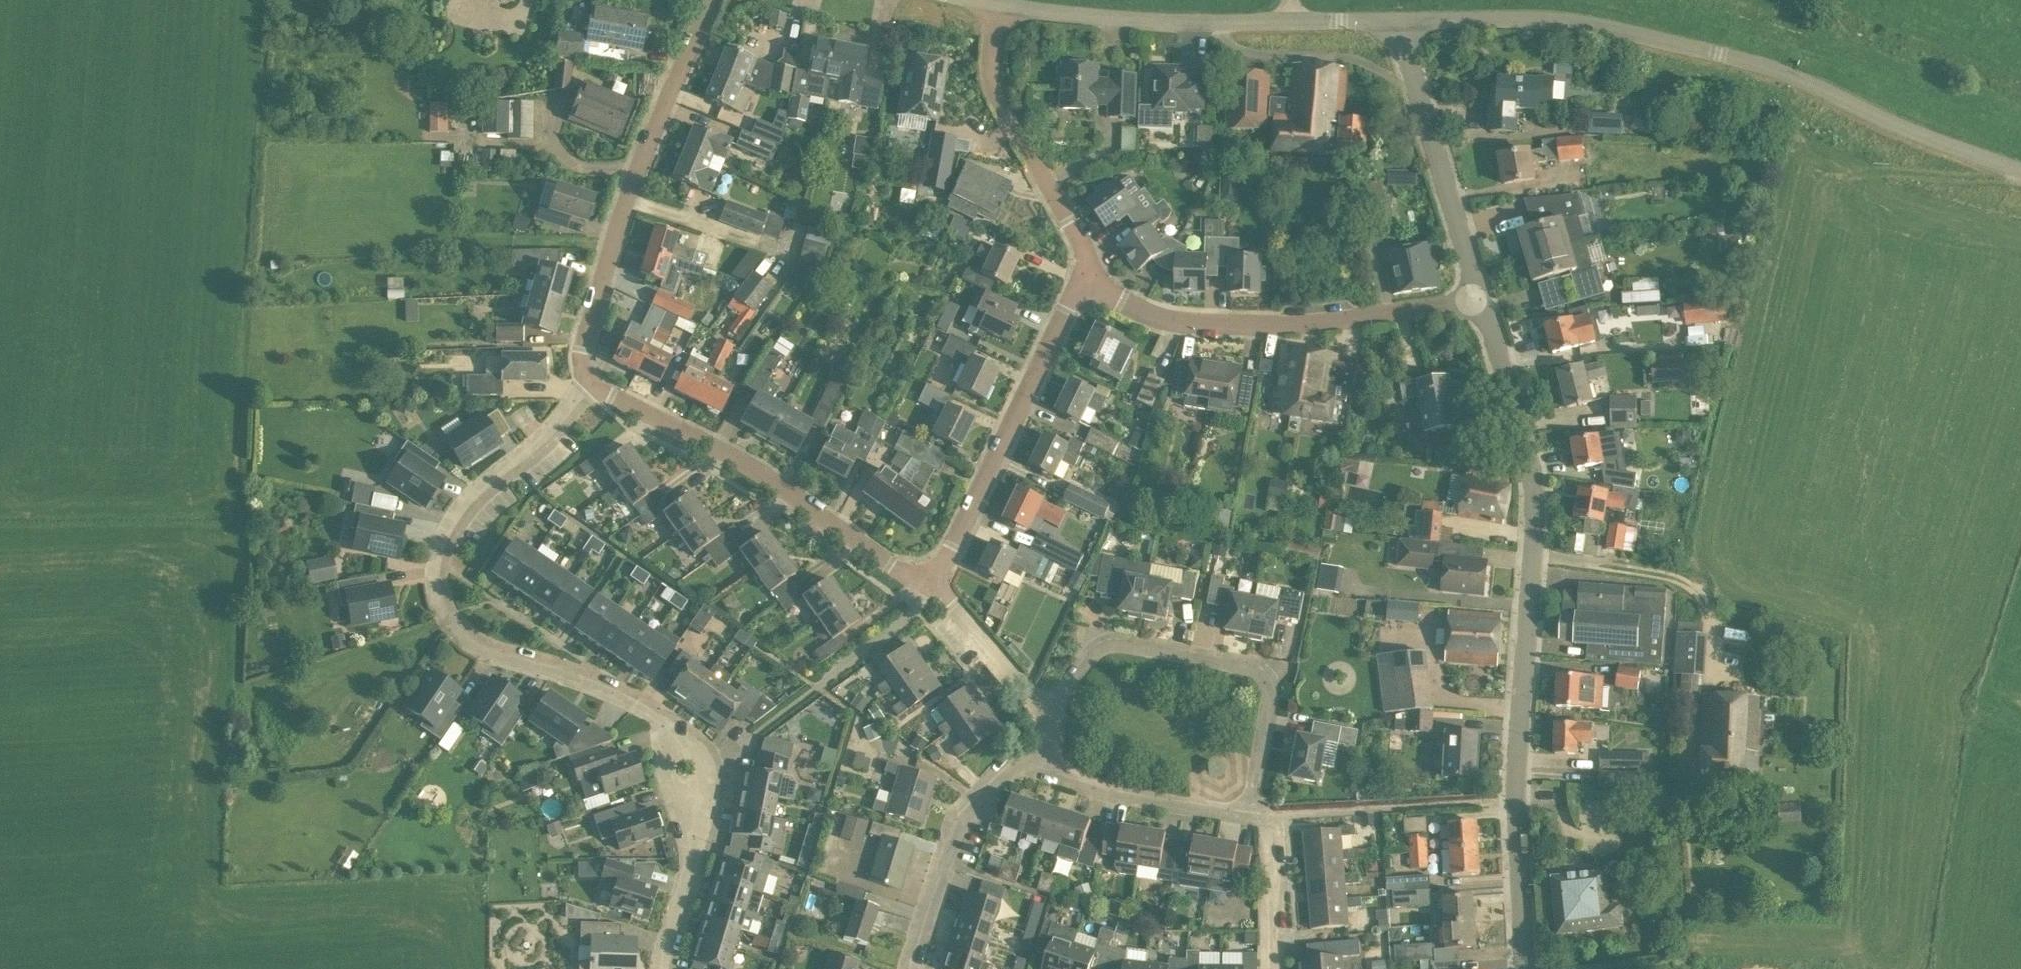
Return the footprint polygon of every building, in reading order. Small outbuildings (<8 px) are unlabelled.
[(641,50),(648,14),(593,4),(587,40),(641,50)] [(555,57),(580,59),(582,33),(557,32),(555,57)] [(829,85),(824,84),(832,40),(815,37),(808,72),(795,70),(790,97),(787,119),(805,123),(809,100),(805,99),(806,97),(825,100),(827,91),(829,85)] [(824,84),(829,85),(830,78),(842,80),(838,100),(877,107),(884,74),(863,70),(867,47),(832,40),(824,84)] [(716,71),(742,82),(742,83),(769,94),(769,92),(790,97),(795,70),(798,51),(784,48),(781,59),(773,64),(726,45),(716,71)] [(937,120),(947,61),(908,54),(898,113),(937,120)] [(556,73),(570,75),(572,62),(557,60),(556,73)] [(1365,156),(1368,119),(1344,118),(1347,68),(1293,63),(1290,104),(1288,104),(1289,98),(1272,97),(1271,113),(1275,113),(1272,151),(1365,156)] [(1134,117),(1135,75),(1111,74),(1111,81),(1097,81),(1098,66),(1064,65),(1063,69),(1059,71),(1059,79),(1063,81),(1062,109),(1096,110),(1096,104),(1110,104),(1110,116),(1134,117)] [(1203,108),(1204,81),(1188,80),(1188,77),(1175,77),(1176,69),(1156,68),(1155,83),(1151,83),(1151,94),(1155,95),(1155,110),(1187,111),(1187,108),(1203,108)] [(742,82),(716,71),(705,97),(743,113),(750,95),(739,90),(742,83),(742,82)] [(1225,130),(1268,130),(1270,72),(1227,71),(1225,130)] [(569,90),(570,75),(556,73),(554,88),(568,90),(569,90)] [(1538,109),(1539,105),(1554,106),(1555,80),(1500,77),(1499,96),(1492,95),(1491,130),(1516,131),(1517,108),(1538,109)] [(569,118),(595,128),(600,113),(596,111),(596,109),(592,108),(593,103),(591,102),(597,87),(583,81),(578,96),(569,118)] [(600,113),(595,128),(620,138),(634,101),(597,87),(591,102),(593,103),(592,108),(596,109),(596,111),(600,113)] [(500,133),(501,100),(482,99),(482,132),(500,133)] [(501,100),(500,133),(507,133),(507,138),(534,139),(534,101),(501,100)] [(430,132),(447,132),(447,103),(430,103),(430,132)] [(1781,121),(1769,116),(1765,127),(1777,131),(1781,121)] [(683,150),(722,166),(733,139),(720,134),(720,135),(694,124),(683,150)] [(782,134),(765,127),(762,136),(778,143),(782,134)] [(1195,127),(1194,148),(1213,149),(1214,128),(1195,127)] [(735,146),(771,161),(778,143),(762,136),(761,138),(742,130),(735,146)] [(955,140),(955,139),(932,135),(922,188),(946,193),(953,151),(955,140)] [(868,171),(870,158),(871,158),(874,139),(855,136),(852,155),(854,155),(852,168),(868,171)] [(1560,162),(1584,160),(1582,136),(1557,138),(1560,162)] [(1535,178),(1533,164),(1546,162),(1544,149),(1530,151),(1530,149),(1500,154),(1505,183),(1535,178)] [(496,150),(482,150),(482,166),(496,166),(496,150)] [(516,162),(516,150),(500,150),(500,161),(516,162)] [(722,166),(683,150),(673,177),(699,187),(699,188),(711,193),(722,166)] [(994,220),(1007,193),(990,185),(995,175),(968,161),(950,199),(952,200),(949,205),(974,217),(976,212),(994,220)] [(1769,185),(1761,175),(1755,180),(1763,190),(1769,185)] [(1222,200),(1235,201),(1236,178),(1223,178),(1222,200)] [(1134,221),(1156,205),(1157,205),(1145,188),(1131,198),(1118,180),(1109,186),(1106,182),(1095,190),(1099,194),(1089,201),(1106,225),(1127,211),(1134,221)] [(594,214),(597,204),(594,201),(595,196),(558,185),(551,208),(539,204),(534,219),(562,228),(565,217),(569,214),(588,221),(589,216),(594,214)] [(1581,194),(1526,198),(1534,225),(1519,230),(1526,255),(1585,238),(1579,219),(1587,217),(1581,194)] [(1371,234),(1392,234),(1392,196),(1370,196),(1371,234)] [(759,235),(768,214),(727,199),(719,220),(759,235)] [(1157,205),(1156,205),(1134,221),(1141,230),(1120,245),(1138,269),(1154,258),(1159,264),(1164,267),(1177,242),(1177,241),(1167,236),(1161,240),(1150,225),(1160,218),(1163,223),(1170,218),(1173,212),(1164,200),(1157,205)] [(761,234),(778,240),(784,220),(768,215),(761,234)] [(527,220),(516,216),(512,228),(524,231),(527,220)] [(964,242),(973,224),(954,216),(946,234),(964,242)] [(1712,234),(1713,253),(1726,251),(1723,224),(1708,226),(1708,234),(1712,234)] [(678,232),(655,225),(648,249),(696,264),(700,253),(675,245),(678,232)] [(809,227),(799,261),(797,264),(823,269),(824,268),(822,268),(827,247),(829,247),(834,229),(809,227)] [(1177,241),(1177,242),(1164,267),(1169,269),(1177,270),(1176,290),(1206,291),(1207,251),(1218,251),(1219,238),(1206,237),(1206,255),(1187,254),(1187,247),(1177,241)] [(1219,238),(1218,251),(1218,266),(1231,266),(1230,291),(1260,292),(1260,280),(1266,280),(1266,267),(1261,267),(1261,256),(1239,256),(1239,238),(1219,238)] [(1585,238),(1526,255),(1533,281),(1569,270),(1579,302),(1605,294),(1597,266),(1593,267),(1585,238)] [(1386,249),(1394,292),(1440,285),(1433,242),(1425,244),(1391,248),(1386,249)] [(987,262),(981,273),(971,268),(965,270),(961,278),(989,291),(995,279),(1005,284),(1019,256),(995,245),(993,249),(981,243),(975,256),(987,262)] [(640,274),(662,281),(660,287),(674,292),(680,271),(700,277),(703,269),(704,267),(696,264),(648,249),(640,274)] [(532,294),(562,303),(571,273),(541,264),(541,250),(512,251),(512,267),(540,266),(532,294)] [(840,271),(823,270),(823,269),(814,282),(833,283),(840,271)] [(754,313),(773,288),(752,272),(733,297),(754,313)] [(652,304),(688,321),(694,307),(658,290),(652,304)] [(1017,305),(987,290),(967,332),(982,339),(986,331),(1009,341),(1019,319),(1012,315),(1017,305)] [(1621,295),(1623,307),(1661,303),(1660,291),(1634,294),(1621,295)] [(562,303),(532,294),(523,325),(554,333),(562,303)] [(1727,319),(1733,318),(1738,297),(1725,298),(1727,319)] [(1725,298),(1684,301),(1686,325),(1727,322),(1727,319),(1725,298)] [(405,322),(417,322),(417,301),(406,301),(405,322)] [(613,359),(636,371),(648,346),(665,312),(651,305),(641,327),(631,322),(613,359)] [(1546,325),(1553,352),(1601,340),(1595,315),(1589,316),(1587,306),(1569,311),(1571,319),(1546,325)] [(672,358),(660,352),(663,345),(665,346),(679,318),(666,311),(665,312),(648,346),(636,371),(660,382),(672,358)] [(959,320),(942,312),(935,328),(951,336),(959,320)] [(1121,379),(1137,346),(1122,339),(1123,336),(1098,324),(1084,353),(1097,360),(1094,366),(1121,379)] [(496,342),(523,342),(523,325),(496,325),(496,342)] [(617,339),(605,333),(601,342),(612,348),(617,339)] [(984,398),(998,370),(971,357),(976,348),(950,335),(941,354),(966,366),(957,384),(984,398)] [(772,348),(786,357),(793,346),(779,337),(772,348)] [(733,346),(718,339),(712,350),(727,358),(733,346)] [(399,342),(382,343),(383,352),(399,350),(399,342)] [(1273,411),(1293,415),(1298,391),(1317,395),(1324,361),(1315,359),(1317,350),(1284,345),(1280,373),(1273,411)] [(769,437),(786,407),(772,399),(779,387),(767,381),(783,356),(771,348),(745,387),(757,394),(741,422),(769,437)] [(674,389),(697,400),(709,376),(710,376),(714,369),(720,372),(727,358),(712,350),(706,364),(690,356),(674,389)] [(1298,391),(1293,415),(1332,422),(1336,399),(1347,401),(1349,386),(1355,387),(1359,365),(1337,361),(1338,354),(1317,350),(1315,359),(1324,361),(1317,395),(1298,391)] [(502,353),(502,356),(485,355),(485,375),(466,375),(466,396),(502,395),(502,379),(545,379),(545,353),(502,353)] [(1653,382),(1684,381),(1683,354),(1651,355),(1653,382)] [(786,407),(769,437),(796,453),(812,423),(825,430),(848,383),(846,382),(856,362),(844,356),(810,420),(786,407)] [(1210,409),(1218,361),(1193,357),(1193,362),(1178,360),(1172,396),(1186,398),(1184,406),(1209,410),(1209,409),(1210,409)] [(1260,369),(1272,371),(1274,360),(1262,357),(1260,369)] [(1218,361),(1210,409),(1234,413),(1235,406),(1249,408),(1255,373),(1241,370),(1242,366),(1218,361)] [(1593,400),(1589,382),(1607,377),(1604,361),(1585,366),(1584,364),(1558,371),(1568,407),(1593,400)] [(1367,389),(1371,367),(1359,365),(1355,387),(1367,389)] [(1152,406),(1165,379),(1150,372),(1138,399),(1152,406)] [(733,388),(710,376),(709,376),(697,400),(721,412),(733,388)] [(1426,432),(1459,426),(1450,376),(1417,381),(1418,382),(1392,387),(1395,404),(1409,402),(1409,399),(1420,397),(1426,432)] [(1082,420),(1088,407),(1100,413),(1108,398),(1095,392),(1096,391),(1072,379),(1058,408),(1082,420)] [(974,418),(947,405),(951,396),(926,384),(924,387),(918,384),(911,397),(918,400),(917,402),(935,411),(932,417),(939,420),(933,432),(961,446),(974,418)] [(1611,428),(1618,428),(1637,428),(1637,396),(1611,396),(1611,428)] [(845,478),(855,458),(865,463),(877,438),(877,439),(885,423),(876,418),(863,411),(856,427),(858,428),(855,434),(837,424),(817,463),(845,478)] [(494,434),(504,428),(497,417),(487,424),(482,416),(445,439),(463,466),(469,462),(471,465),(481,459),(479,456),(499,442),(494,434)] [(1086,443),(1113,455),(1120,441),(1092,428),(1086,443)] [(1680,429),(1676,433),(1676,439),(1680,443),(1686,443),(1690,439),(1690,433),(1686,429),(1680,429)] [(865,493),(889,510),(907,486),(930,445),(903,431),(894,449),(911,458),(896,478),(883,468),(865,493)] [(1056,475),(1062,462),(1074,467),(1082,452),(1069,446),(1070,445),(1045,433),(1031,463),(1056,475)] [(1602,448),(1616,446),(1614,434),(1602,436),(1602,435),(1573,440),(1578,467),(1604,462),(1602,448)] [(388,482),(424,506),(442,479),(432,473),(439,463),(406,441),(406,442),(412,446),(388,482)] [(435,450),(425,444),(420,450),(430,457),(435,450)] [(603,463),(603,464),(617,484),(644,465),(629,444),(609,458),(603,463)] [(933,504),(920,495),(934,470),(938,472),(948,454),(930,445),(907,486),(889,510),(915,529),(933,504)] [(587,460),(578,467),(585,477),(594,470),(587,460)] [(1356,464),(1345,461),(1343,471),(1354,473),(1356,464)] [(644,465),(617,484),(639,515),(664,497),(657,487),(658,486),(644,465)] [(1614,485),(1635,488),(1637,473),(1616,469),(1614,485)] [(1503,523),(1511,479),(1467,470),(1458,515),(1503,523)] [(1289,483),(1272,479),(1268,496),(1285,499),(1289,483)] [(374,487),(355,484),(351,503),(370,507),(374,487)] [(1112,503),(1071,484),(1064,500),(1104,520),(1112,503)] [(1576,517),(1586,518),(1583,534),(1600,536),(1603,521),(1604,521),(1606,507),(1623,510),(1624,508),(1637,510),(1640,489),(1635,488),(1614,485),(1613,493),(1608,492),(1581,487),(1576,517)] [(1030,529),(1036,516),(1060,527),(1067,512),(1043,500),(1044,499),(1020,487),(1005,517),(1030,529)] [(679,532),(705,514),(690,493),(671,507),(664,497),(639,515),(647,525),(665,513),(679,532)] [(1422,511),(1416,511),(1413,539),(1437,541),(1440,542),(1443,514),(1440,513),(1441,503),(1423,501),(1422,511)] [(396,558),(403,526),(391,524),(393,513),(362,507),(358,530),(354,549),(396,558)] [(553,525),(560,515),(554,510),(547,521),(553,525)] [(705,514),(679,532),(693,553),(702,547),(708,555),(709,557),(725,546),(726,544),(705,514)] [(1328,514),(1325,529),(1340,532),(1343,517),(1328,514)] [(567,519),(560,515),(553,525),(560,530),(567,519)] [(1227,540),(1230,520),(1215,517),(1211,537),(1227,540)] [(1605,547),(1623,551),(1628,527),(1610,524),(1605,547)] [(629,528),(619,534),(626,543),(631,540),(632,533),(629,528)] [(741,550),(755,570),(781,551),(766,531),(741,550)] [(597,541),(591,537),(584,547),(591,551),(597,541)] [(1484,595),(1488,560),(1464,557),(1465,544),(1440,542),(1437,541),(1413,539),(1412,540),(1401,539),(1401,541),(1399,541),(1396,567),(1433,571),(1434,560),(1445,561),(1442,590),(1484,595)] [(512,586),(533,554),(514,541),(512,544),(511,543),(507,549),(508,550),(492,573),(495,575),(495,576),(501,580),(501,579),(512,586)] [(605,546),(597,541),(591,551),(598,556),(605,546)] [(994,541),(980,569),(1020,588),(1027,573),(1035,577),(1051,584),(1060,567),(1049,561),(1050,559),(1063,566),(1062,568),(1072,573),(1073,571),(1076,572),(1077,570),(1031,548),(1031,550),(1022,545),(1018,553),(994,541)] [(1318,562),(1320,549),(1277,541),(1275,554),(1318,562)] [(1077,570),(1084,555),(1057,542),(1050,557),(1077,570)] [(1228,547),(1214,544),(1212,556),(1225,558),(1228,547)] [(732,556),(725,546),(709,557),(708,555),(702,559),(705,563),(711,559),(717,567),(732,556)] [(781,551),(755,570),(777,601),(790,591),(783,583),(796,572),(781,551)] [(531,599),(552,567),(533,554),(512,586),(531,599)] [(1138,575),(1140,561),(1104,554),(1098,590),(1112,593),(1114,585),(1124,587),(1120,609),(1129,611),(1128,617),(1142,619),(1150,577),(1138,575)] [(1192,568),(1204,570),(1206,559),(1194,556),(1192,568)] [(312,584),(336,579),(333,562),(308,567),(312,584)] [(1194,599),(1198,572),(1153,564),(1150,577),(1142,619),(1156,621),(1157,616),(1167,618),(1171,595),(1194,599)] [(1322,564),(1317,590),(1339,594),(1344,568),(1322,564)] [(550,612),(571,580),(552,567),(531,599),(550,612)] [(642,571),(636,567),(629,577),(636,581),(642,571)] [(649,576),(642,571),(636,581),(642,586),(649,576)] [(1076,572),(1068,586),(1079,591),(1087,578),(1076,572)] [(344,582),(352,625),(380,619),(380,623),(395,620),(389,585),(377,587),(375,575),(336,583),(336,584),(344,582)] [(1223,585),(1225,577),(1213,575),(1208,602),(1230,606),(1226,629),(1235,631),(1234,636),(1249,639),(1256,597),(1234,593),(1235,587),(1223,585)] [(818,617),(844,599),(829,578),(804,597),(818,617)] [(569,625),(591,593),(571,580),(550,612),(560,619),(559,619),(565,624),(566,623),(569,625)] [(1661,664),(1667,589),(1579,582),(1579,590),(1564,589),(1561,638),(1575,639),(1575,642),(1589,643),(1588,659),(1661,664)] [(1280,595),(1281,588),(1258,584),(1256,597),(1249,639),(1263,641),(1263,636),(1273,638),(1277,615),(1300,619),(1305,591),(1292,589),(1291,597),(1280,595)] [(777,601),(784,611),(797,602),(790,591),(777,601)] [(680,596),(674,592),(667,603),(673,607),(680,596)] [(687,601),(680,596),(673,607),(680,611),(687,601)] [(594,642),(616,610),(597,597),(575,629),(578,631),(578,632),(584,636),(584,635),(594,642)] [(844,599),(818,617),(833,638),(859,620),(844,599)] [(1386,620),(1418,623),(1419,603),(1388,601),(1386,620)] [(689,627),(700,634),(715,613),(704,605),(689,627)] [(613,655),(635,623),(616,610),(594,642),(613,655)] [(1498,663),(1501,614),(1449,610),(1445,659),(1498,663)] [(1682,675),(1681,691),(1698,692),(1699,676),(1705,676),(1708,635),(1703,634),(1703,623),(1679,622),(1678,633),(1677,633),(1674,675),(1682,675)] [(632,667),(654,635),(635,623),(613,655),(632,667)] [(652,681),(679,640),(659,627),(654,635),(632,667),(643,674),(642,675),(648,679),(649,678),(652,681)] [(749,637),(739,630),(733,638),(743,645),(749,637)] [(344,648),(342,637),(332,639),(334,650),(344,648)] [(878,665),(888,679),(876,687),(882,696),(894,687),(893,686),(925,664),(909,642),(878,665)] [(834,653),(827,643),(814,652),(821,662),(834,653)] [(669,692),(687,705),(708,674),(690,662),(692,658),(682,651),(670,669),(680,676),(669,692)] [(1385,711),(1435,709),(1427,651),(1377,653),(1385,711)] [(894,687),(903,699),(891,708),(897,716),(940,685),(925,664),(893,686),(894,687)] [(687,705),(704,716),(725,686),(731,677),(714,665),(708,674),(687,705)] [(1615,687),(1638,691),(1641,670),(1619,666),(1615,687)] [(440,740),(462,707),(452,701),(459,691),(429,671),(420,683),(423,685),(408,708),(443,733),(439,739),(440,740)] [(1602,708),(1603,685),(1597,684),(1598,676),(1558,674),(1557,705),(1602,708)] [(514,693),(493,679),(469,715),(505,739),(500,746),(502,746),(523,714),(513,707),(517,701),(511,697),(514,693)] [(743,682),(736,693),(725,686),(704,716),(722,729),(733,714),(743,720),(745,718),(753,724),(776,707),(743,682)] [(939,705),(949,720),(937,728),(943,736),(955,728),(954,727),(986,705),(970,683),(939,705)] [(531,720),(578,752),(613,740),(612,735),(592,722),(586,731),(580,726),(585,718),(564,704),(566,701),(557,695),(555,697),(549,693),(531,720)] [(1757,781),(1760,695),(1704,693),(1702,775),(1757,781)] [(860,712),(868,701),(857,694),(850,705),(857,710),(860,712)] [(868,711),(876,723),(884,718),(876,705),(868,711)] [(955,728),(964,740),(952,749),(958,757),(1001,726),(986,705),(954,727),(955,728)] [(1396,719),(1395,730),(1408,730),(1433,732),(1448,732),(1445,776),(1477,778),(1480,734),(1479,734),(1461,733),(1462,714),(1434,712),(1409,711),(1408,716),(1404,716),(1404,719),(1396,719)] [(1292,776),(1319,781),(1327,741),(1339,743),(1342,726),(1314,721),(1311,736),(1300,734),(1292,776)] [(463,729),(453,722),(438,745),(448,752),(463,729)] [(863,728),(869,744),(881,738),(875,723),(863,728)] [(1555,752),(1581,753),(1581,742),(1591,742),(1591,724),(1556,723),(1555,752)] [(1339,744),(1355,747),(1358,730),(1342,727),(1339,743),(1339,744)] [(928,742),(917,735),(910,746),(920,753),(928,742)] [(934,745),(925,750),(933,762),(942,756),(934,745)] [(824,747),(820,762),(832,766),(836,751),(824,747)] [(605,793),(643,780),(634,754),(604,764),(600,752),(572,761),(578,779),(598,772),(605,793)] [(1599,767),(1649,769),(1649,754),(1600,752),(1599,767)] [(745,768),(740,790),(777,797),(777,798),(793,801),(796,784),(791,777),(785,776),(789,759),(760,753),(756,770),(745,768)] [(474,771),(481,775),(486,767),(480,762),(474,771)] [(894,789),(929,800),(936,776),(901,765),(901,767),(887,762),(884,771),(898,775),(894,789)] [(525,773),(530,788),(546,783),(540,767),(525,773)] [(1635,772),(1599,771),(1598,785),(1623,786),(1634,787),(1635,772)] [(835,782),(843,784),(846,774),(838,772),(835,782)] [(929,800),(894,789),(889,804),(875,800),(872,808),(921,824),(929,800)] [(737,810),(773,817),(777,798),(777,797),(740,790),(737,810)] [(818,803),(820,793),(809,791),(807,801),(818,803)] [(1023,832),(1033,800),(1012,794),(1002,825),(1023,832)] [(1042,838),(1052,807),(1033,800),(1023,832),(1042,838)] [(1779,823),(1801,822),(1800,802),(1779,803),(1779,823)] [(620,849),(662,835),(653,807),(624,817),(620,806),(594,815),(602,839),(615,834),(620,849)] [(1062,844),(1072,813),(1052,807),(1042,838),(1062,844)] [(773,817),(737,810),(732,832),(751,836),(749,848),(771,852),(772,843),(781,845),(786,820),(773,818),(773,817)] [(822,826),(825,815),(815,813),(813,824),(822,826)] [(1072,813),(1062,844),(1066,845),(1062,858),(1093,868),(1101,843),(1086,838),(1092,819),(1072,813)] [(1363,815),(1364,826),(1374,825),(1373,814),(1363,815)] [(862,845),(868,822),(846,815),(839,838),(862,845)] [(1405,833),(1427,832),(1426,818),(1404,819),(1405,833)] [(1477,820),(1449,821),(1451,842),(1442,842),(1442,848),(1478,846),(1477,820)] [(546,825),(551,838),(562,834),(558,821),(546,825)] [(899,888),(912,845),(897,841),(901,830),(872,822),(868,834),(883,839),(870,880),(899,888)] [(1103,855),(1117,857),(1115,868),(1119,874),(1137,876),(1139,864),(1144,828),(1122,825),(1122,826),(1108,824),(1103,855)] [(1339,826),(1339,828),(1304,831),(1306,856),(1343,852),(1343,851),(1341,835),(1356,834),(1355,824),(1339,826)] [(1139,864),(1160,868),(1158,879),(1174,881),(1180,841),(1166,839),(1167,832),(1144,828),(1139,864)] [(1411,850),(1427,849),(1426,833),(1410,834),(1411,850)] [(1194,836),(1193,844),(1180,841),(1174,881),(1178,882),(1178,886),(1209,890),(1217,840),(1194,836)] [(1253,847),(1239,844),(1217,840),(1209,890),(1225,893),(1228,893),(1231,891),(1234,889),(1235,886),(1237,875),(1248,877),(1253,847)] [(1478,846),(1442,848),(1442,851),(1451,850),(1453,874),(1480,872),(1478,846)] [(1345,876),(1345,875),(1344,860),(1358,858),(1368,858),(1367,849),(1357,850),(1343,851),(1343,852),(1306,856),(1308,879),(1345,876)] [(1427,849),(1411,850),(1412,867),(1428,866),(1427,849)] [(716,879),(763,893),(773,860),(744,852),(741,863),(722,858),(716,879)] [(800,854),(797,866),(808,870),(812,858),(800,854)] [(999,872),(1003,860),(992,856),(988,869),(999,872)] [(647,917),(656,888),(630,880),(634,867),(607,859),(601,878),(617,883),(611,906),(647,917)] [(1008,879),(1013,861),(1005,859),(999,876),(1008,879)] [(1013,861),(1008,879),(1017,881),(1022,864),(1013,861)] [(1047,891),(1052,874),(1044,871),(1038,888),(1047,891)] [(1558,933),(1622,926),(1620,905),(1610,906),(1606,871),(1552,877),(1558,933)] [(1052,874),(1047,891),(1054,893),(1055,893),(1061,876),(1052,874)] [(1347,899),(1346,884),(1359,883),(1359,874),(1345,875),(1345,876),(1308,879),(1310,903),(1347,900),(1347,899)] [(1430,875),(1386,878),(1387,888),(1430,885),(1430,875)] [(763,893),(716,879),(710,899),(757,913),(763,893)] [(837,882),(837,890),(846,893),(848,886),(837,882)] [(1394,908),(1432,905),(1430,885),(1387,888),(1389,922),(1394,922),(1393,913),(1395,913),(1394,908)] [(1095,904),(1088,887),(1078,891),(1085,908),(1095,904)] [(963,911),(996,921),(1002,901),(969,891),(963,911)] [(1446,924),(1476,922),(1474,894),(1444,896),(1444,900),(1437,900),(1438,910),(1445,909),(1446,924)] [(1349,925),(1348,908),(1362,907),(1361,897),(1347,899),(1347,900),(1310,903),(1312,928),(1349,925)] [(757,913),(710,899),(704,918),(739,929),(739,930),(749,933),(753,920),(756,922),(758,914),(756,914),(757,913)] [(866,945),(879,907),(863,902),(856,899),(855,901),(843,937),(866,945)] [(794,918),(798,906),(788,903),(785,915),(794,918)] [(566,905),(566,917),(589,918),(589,912),(566,905)] [(996,921),(963,911),(956,930),(990,941),(996,921)] [(1135,924),(1146,926),(1148,914),(1137,912),(1135,924)] [(1026,931),(1035,934),(1040,920),(1031,917),(1026,931)] [(698,938),(733,948),(739,930),(739,929),(704,918),(698,938)] [(1049,955),(1045,968),(1068,968),(1077,944),(1075,943),(1079,931),(1058,925),(1059,923),(1046,919),(1036,950),(1049,955)] [(590,961),(583,961),(578,966),(578,968),(635,968),(636,937),(621,937),(621,923),(581,922),(581,946),(591,946),(590,961)] [(1388,931),(1387,922),(1379,923),(1380,931),(1388,931)] [(1476,922),(1446,924),(1447,949),(1477,947),(1476,922)] [(1146,935),(1147,929),(1131,925),(1130,931),(1146,935)] [(771,939),(780,941),(784,930),(774,927),(771,939)] [(990,941),(956,930),(950,949),(984,960),(990,941)] [(1035,934),(1026,931),(1022,945),(1031,948),(1035,934)] [(1256,944),(1257,934),(1246,934),(1246,944),(1256,944)] [(1068,968),(1101,968),(1109,945),(1110,946),(1112,941),(1099,937),(1095,950),(1077,944),(1068,968)] [(698,938),(691,959),(710,965),(708,968),(727,968),(733,948),(698,938)] [(1328,955),(1302,957),(1303,968),(1343,968),(1342,955),(1360,953),(1359,938),(1326,941),(1328,955)] [(780,941),(771,939),(767,950),(777,953),(780,941)] [(789,950),(793,952),(801,947),(802,943),(792,940),(789,950)] [(1396,962),(1436,960),(1434,944),(1394,946),(1396,962)] [(1149,963),(1126,961),(1127,951),(1110,946),(1109,945),(1101,968),(1148,968),(1149,963)] [(984,960),(950,949),(944,968),(993,968),(994,964),(984,960)] [(1243,966),(1224,966),(1224,968),(1257,968),(1257,950),(1243,950),(1243,966)] [(1224,966),(1200,966),(1200,951),(1187,951),(1187,959),(1189,959),(1189,968),(1224,968),(1224,966)] [(858,960),(832,952),(827,968),(856,968),(858,960)] [(1028,959),(1018,956),(1014,968),(1024,968),(1028,959)] [(1148,968),(1189,968),(1189,959),(1187,959),(1170,957),(1168,965),(1149,963),(1148,968)] [(1461,959),(1434,961),(1434,968),(1461,968),(1461,959)] [(1386,960),(1371,961),(1372,968),(1387,968),(1386,960)]
